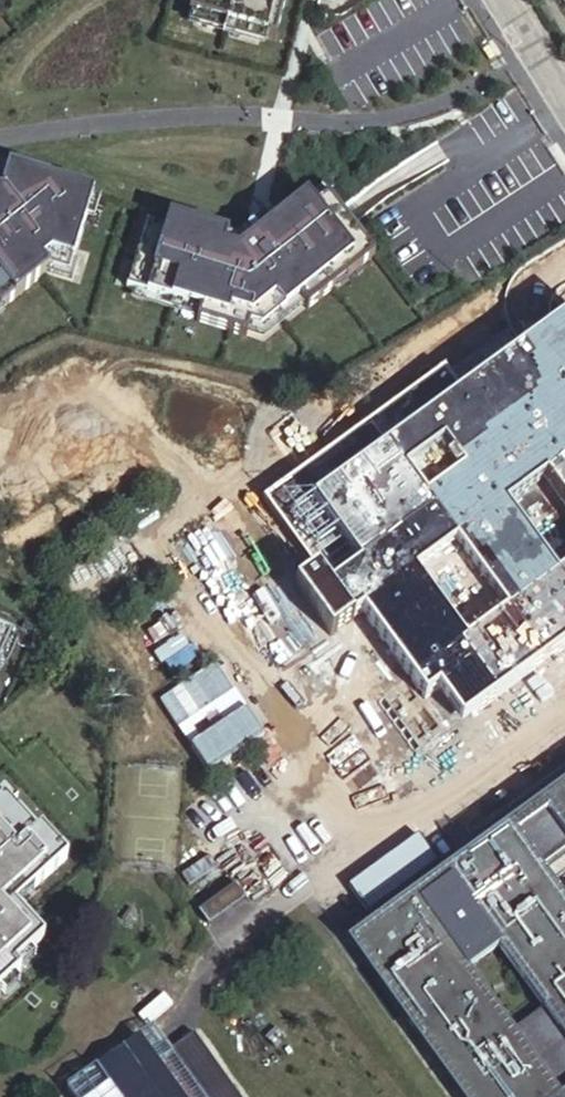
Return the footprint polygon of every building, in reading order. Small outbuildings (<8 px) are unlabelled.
[(189,10),(276,34),(285,0),(192,0),(189,10)] [(52,265),(68,270),(93,191),(9,165),(1,190),(0,190),(0,306),(52,265)] [(165,227),(146,221),(127,281),(155,289),(153,294),(173,299),(172,304),(228,320),(229,315),(253,322),(278,302),(286,312),(304,298),(309,304),(374,254),(327,195),(314,205),(306,194),(236,249),(224,245),(228,234),(169,215),(165,227)] [(257,576),(409,790),(564,671),(564,353),(257,576)] [(13,630),(0,624),(0,659),(13,630)] [(332,949),(439,1096),(564,1096),(564,781),(332,949)] [(74,860),(14,797),(0,810),(0,982),(42,943),(15,915),(74,860)] [(62,1082),(73,1096),(201,1096),(166,1048),(146,1021),(62,1082)] [(166,1048),(201,1096),(234,1096),(186,1033),(166,1048)]
